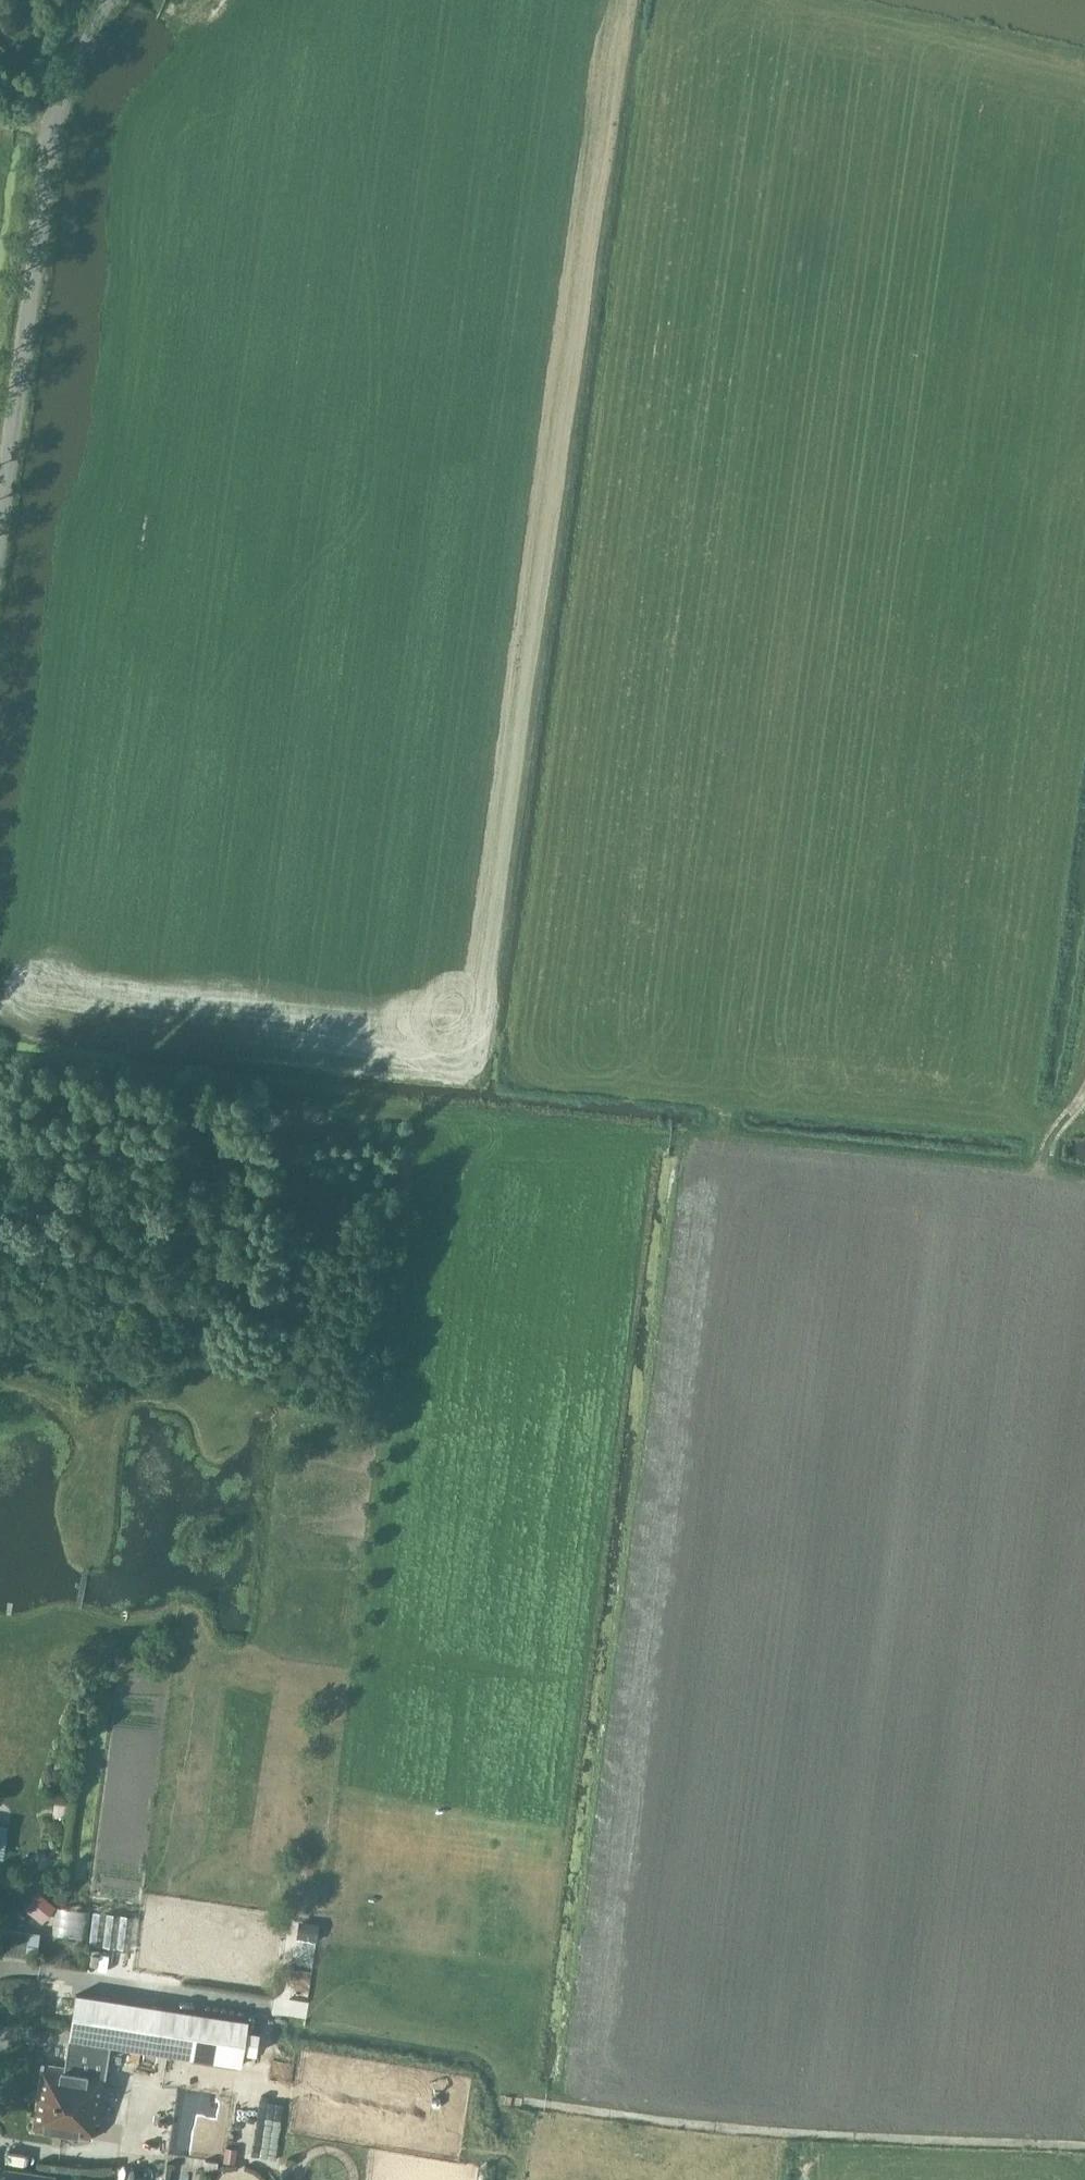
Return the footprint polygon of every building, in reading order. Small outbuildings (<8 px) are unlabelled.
[(44,1898),(30,1915),(43,1925),(57,1908),(44,1898)] [(86,1938),(89,1911),(59,1908),(56,1935),(86,1938)] [(135,1916),(93,1912),(90,1945),(131,1949),(135,1916)] [(140,1919),(138,1936),(157,1938),(159,1921),(140,1919)] [(30,1932),(26,1960),(37,1961),(41,1933),(30,1932)] [(78,1996),(71,2040),(111,2046),(139,2050),(156,2053),(163,2009),(78,1996)] [(242,2066),(249,2022),(163,2009),(156,2053),(242,2066)] [(44,2064),(33,2129),(93,2139),(96,2124),(102,2125),(109,2080),(105,2079),(111,2046),(71,2040),(67,2068),(44,2064)] [(151,2112),(148,2124),(169,2129),(172,2117),(151,2112)] [(240,2152),(242,2134),(228,2132),(226,2150),(240,2152)] [(191,2163),(192,2149),(168,2147),(168,2162),(191,2163)] [(124,2155),(123,2168),(166,2170),(167,2158),(124,2155)]
